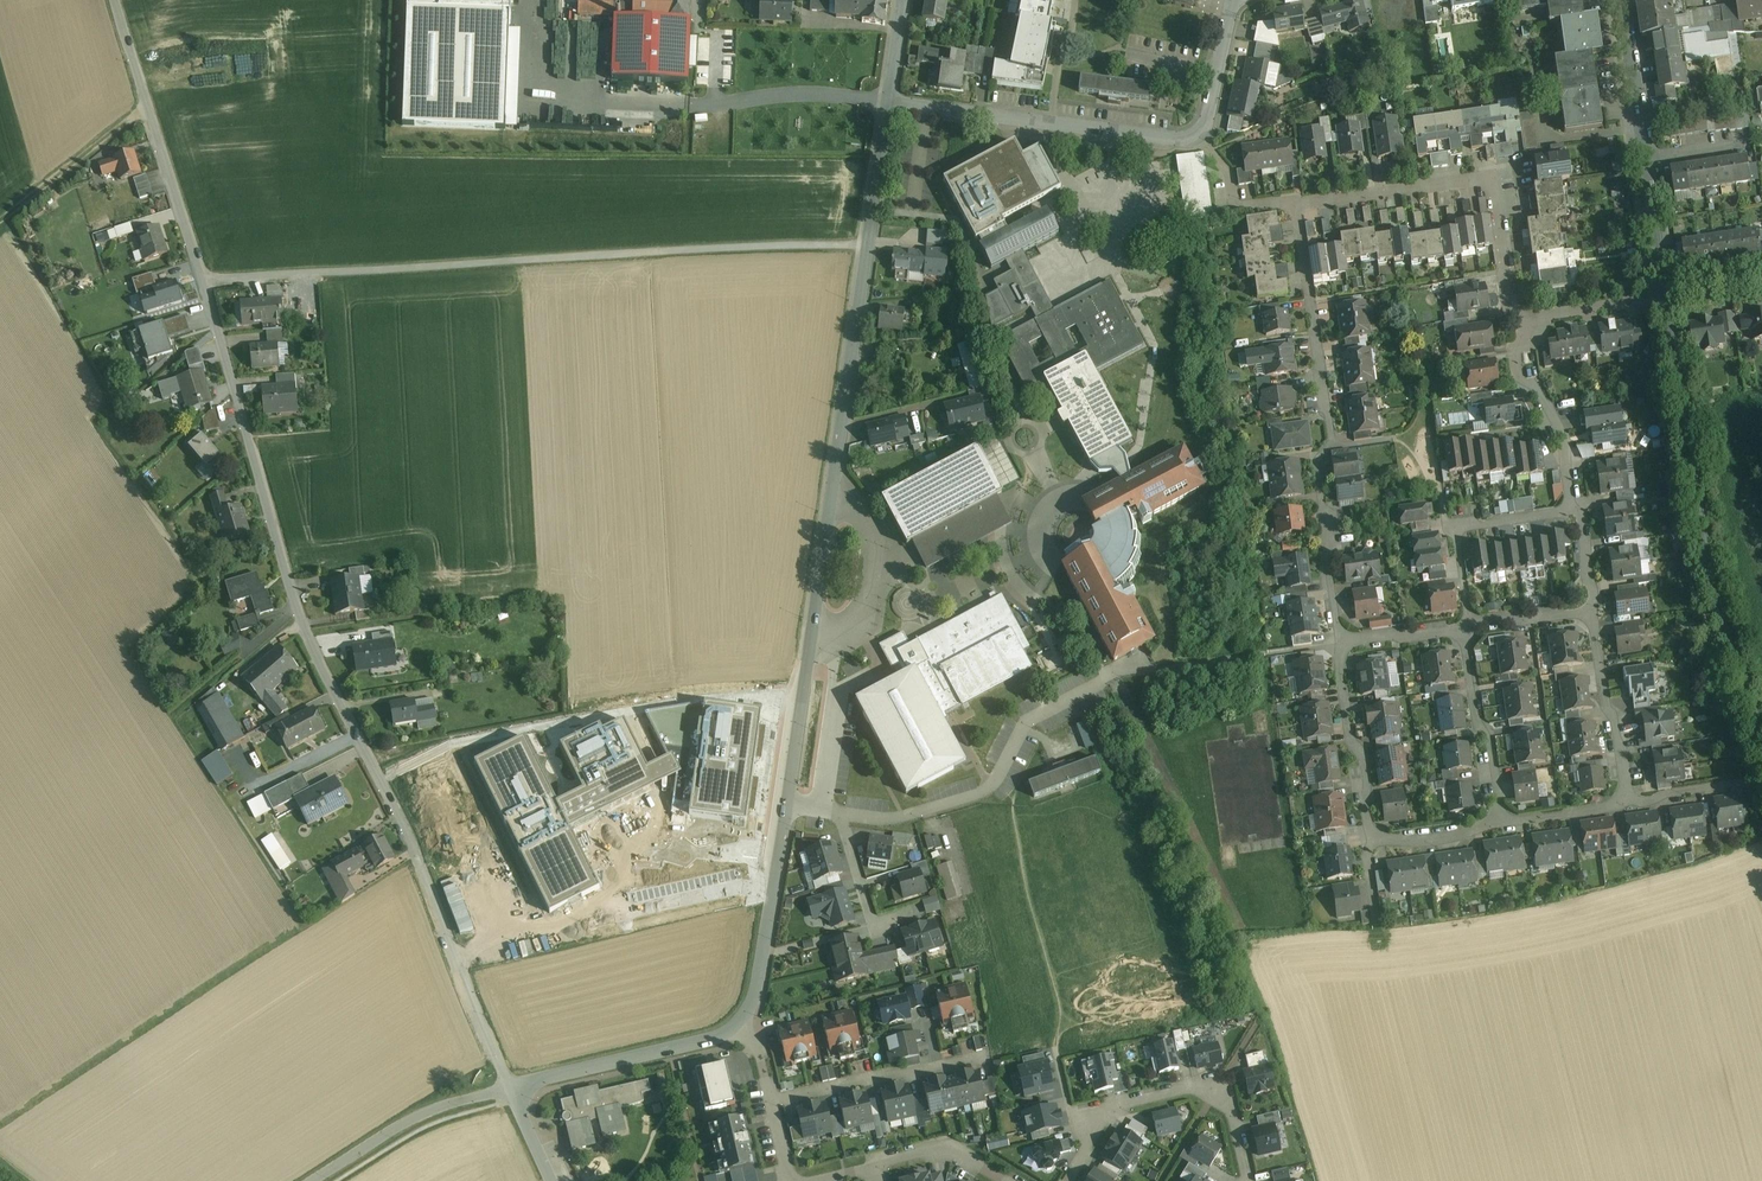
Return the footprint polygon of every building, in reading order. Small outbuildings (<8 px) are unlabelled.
[(404,125),(518,130),(522,29),(511,29),(513,0),(409,0),(404,125)] [(578,16),(602,17),(603,0),(579,0),(578,16)] [(602,17),(615,18),(617,18),(616,17),(616,16),(616,15),(616,14),(616,13),(617,13),(618,12),(619,12),(620,13),(621,13),(622,14),(622,15),(622,16),(621,17),(621,18),(633,18),(634,0),(603,0),(602,17)] [(633,18),(666,20),(667,0),(634,0),(633,18)] [(666,20),(689,21),(690,0),(667,0),(666,20)] [(761,21),(791,22),(792,0),(762,0),(761,21)] [(810,11),(830,12),(830,0),(811,0),(810,11)] [(836,18),(863,19),(865,0),(837,0),(836,18)] [(884,0),(866,0),(863,19),(862,22),(864,23),(864,22),(883,25),(884,26),(885,24),(884,24),(886,15),(887,11),(886,10),(888,2),(888,0),(887,0),(884,0)] [(923,20),(944,23),(948,0),(926,0),(923,20)] [(1016,16),(1024,18),(1048,23),(1053,0),(1019,0),(1016,16)] [(1320,12),(1322,18),(1324,27),(1348,21),(1350,32),(1368,27),(1361,0),(1359,0),(1343,4),(1344,6),(1320,12)] [(1424,8),(1437,6),(1438,6),(1437,3),(1432,4),(1431,0),(1423,0),(1424,8)] [(1432,4),(1437,3),(1451,1),(1453,11),(1459,10),(1458,4),(1477,1),(1478,6),(1479,6),(1492,4),(1492,0),(1431,0),(1432,4)] [(1518,11),(1547,7),(1552,6),(1551,0),(1516,0),(1518,11)] [(1552,6),(1547,7),(1549,23),(1559,22),(1594,17),(1597,16),(1596,16),(1583,18),(1581,2),(1584,1),(1584,0),(1551,0),(1552,6)] [(1639,4),(1644,36),(1648,35),(1676,31),(1671,0),(1665,0),(1639,4)] [(1671,0),(1676,31),(1677,31),(1689,29),(1687,12),(1685,0),(1672,0),(1671,0)] [(1739,8),(1741,20),(1761,18),(1761,0),(1738,0),(1739,8)] [(1736,4),(1722,6),(1724,22),(1733,21),(1734,33),(1737,33),(1743,33),(1741,20),(1739,8),(1736,8),(1736,4)] [(1437,6),(1424,8),(1426,24),(1440,22),(1438,6),(1437,6)] [(1722,6),(1713,8),(1716,25),(1724,24),(1724,22),(1722,6)] [(1301,7),(1273,12),(1274,24),(1276,32),(1277,32),(1295,29),(1295,25),(1302,24),(1304,31),(1301,7)] [(1713,8),(1705,9),(1707,26),(1710,26),(1716,25),(1713,8)] [(1705,9),(1696,10),(1699,28),(1707,26),(1705,9)] [(1696,10),(1687,12),(1689,29),(1699,28),(1696,10)] [(1594,17),(1559,22),(1565,58),(1591,54),(1591,55),(1602,53),(1597,16),(1594,17)] [(689,22),(689,21),(621,18),(620,18),(619,18),(618,18),(617,18),(615,18),(612,81),(688,84),(691,22),(689,22)] [(1048,23),(1024,18),(1014,67),(1042,73),(1050,35),(1051,27),(1052,24),(1048,23)] [(1322,18),(1306,22),(1310,37),(1325,34),(1324,27),(1322,18)] [(554,22),(553,48),(573,48),(574,22),(554,22)] [(1274,24),(1259,25),(1256,42),(1254,42),(1257,43),(1272,46),(1279,47),(1277,32),(1276,32),(1274,24)] [(1689,29),(1677,31),(1681,57),(1686,56),(1687,63),(1716,58),(1732,56),(1736,76),(1736,77),(1744,76),(1737,33),(1734,33),(1711,34),(1710,26),(1699,28),(1689,29)] [(1063,29),(1051,27),(1050,35),(1061,37),(1063,29)] [(1676,31),(1648,35),(1650,47),(1655,46),(1662,88),(1662,89),(1675,87),(1690,85),(1688,73),(1684,74),(1681,57),(1677,31),(1676,31)] [(1272,46),(1257,43),(1254,58),(1269,61),(1272,46)] [(997,51),(966,47),(965,55),(975,57),(973,70),(964,68),(963,73),(993,77),(997,51)] [(965,55),(923,49),(921,62),(939,65),(939,66),(943,67),(940,89),(961,92),(963,73),(964,68),(973,70),(975,57),(965,55)] [(1591,54),(1565,58),(1554,59),(1554,60),(1558,60),(1563,95),(1559,95),(1559,96),(1596,91),(1596,90),(1593,91),(1592,83),(1595,83),(1591,55),(1591,54)] [(1732,56),(1716,58),(1719,79),(1736,76),(1732,56)] [(1271,65),(1247,60),(1245,70),(1247,70),(1244,83),(1257,86),(1267,88),(1264,88),(1269,65),(1271,66),(1271,65)] [(1014,67),(995,63),(993,81),(1043,87),(1046,74),(1042,73),(1014,67)] [(1152,86),(1080,77),(1079,92),(1150,101),(1152,86)] [(1244,83),(1236,82),(1233,97),(1253,101),(1257,86),(1244,83)] [(1675,87),(1662,89),(1662,88),(1657,88),(1659,102),(1677,100),(1675,87)] [(1596,91),(1559,96),(1565,133),(1602,127),(1596,91)] [(1161,108),(1177,109),(1177,98),(1162,97),(1161,108)] [(1253,101),(1233,97),(1231,105),(1230,105),(1228,116),(1230,117),(1243,120),(1244,119),(1250,120),(1253,101)] [(562,103),(582,110),(583,104),(564,98),(562,103)] [(1511,104),(1517,103),(1516,99),(1508,100),(1508,102),(1503,102),(1504,110),(1512,108),(1511,104)] [(1694,104),(1682,106),(1683,111),(1677,111),(1678,120),(1685,119),(1695,118),(1694,111),(1695,110),(1694,104)] [(1518,109),(1500,111),(1499,108),(1489,109),(1493,134),(1505,132),(1506,144),(1518,142),(1516,131),(1521,130),(1518,114),(1518,109)] [(1489,109),(1462,113),(1465,138),(1470,137),(1471,149),(1483,147),(1481,136),(1493,134),(1489,109)] [(1532,112),(1518,114),(1521,130),(1524,150),(1538,148),(1532,112)] [(589,130),(589,113),(574,113),(574,130),(589,130)] [(1373,113),(1365,115),(1368,130),(1375,129),(1374,122),(1373,113)] [(1462,113),(1434,117),(1437,142),(1449,140),(1451,152),(1462,150),(1460,139),(1465,138),(1462,113)] [(1749,114),(1742,115),(1744,129),(1751,128),(1749,114)] [(1365,115),(1356,116),(1357,124),(1358,124),(1359,131),(1368,130),(1365,115)] [(1742,115),(1735,116),(1737,130),(1744,129),(1742,115)] [(1728,116),(1721,117),(1723,131),(1730,129),(1728,117),(1728,116)] [(1735,116),(1728,117),(1730,129),(1730,131),(1737,130),(1735,116)] [(1243,120),(1230,117),(1229,123),(1241,126),(1243,120)] [(1434,117),(1413,120),(1418,157),(1427,155),(1426,144),(1437,142),(1434,117)] [(1706,117),(1699,118),(1702,132),(1709,131),(1707,119),(1706,117)] [(1721,117),(1714,118),(1716,132),(1723,131),(1721,117)] [(1329,118),(1319,119),(1321,130),(1322,137),(1332,135),(1329,118)] [(1699,118),(1692,119),(1694,133),(1702,132),(1699,118)] [(1714,118),(1707,119),(1709,131),(1709,133),(1716,132),(1714,118)] [(1374,122),(1375,129),(1379,157),(1397,155),(1396,146),(1394,144),(1393,139),(1399,138),(1396,119),(1374,122)] [(1678,120),(1680,136),(1687,135),(1685,120),(1685,119),(1678,120)] [(1692,119),(1685,120),(1687,135),(1694,133),(1692,119)] [(1678,120),(1669,121),(1671,137),(1680,136),(1678,120)] [(1241,126),(1229,123),(1227,130),(1240,133),(1241,126)] [(1357,124),(1338,127),(1341,153),(1361,150),(1359,131),(1358,124),(1357,124)] [(1321,130),(1301,133),(1305,159),(1324,156),(1324,159),(1322,159),(1322,160),(1326,159),(1322,137),(1321,130)] [(1288,141),(1273,143),(1276,167),(1291,165),(1292,165),(1291,162),(1288,141)] [(982,245),(1007,232),(1001,220),(1059,190),(1038,149),(1023,157),(1015,142),(944,180),(976,240),(979,239),(982,245)] [(1273,143),(1258,145),(1262,169),(1276,167),(1273,143)] [(1504,144),(1495,145),(1497,159),(1506,157),(1504,144)] [(1258,145),(1243,147),(1246,169),(1246,171),(1251,170),(1262,169),(1258,145)] [(1495,145),(1485,147),(1487,160),(1497,159),(1495,145)] [(134,152),(114,158),(115,160),(99,165),(103,176),(119,171),(121,180),(141,174),(134,152)] [(1448,152),(1439,153),(1441,166),(1450,165),(1448,152)] [(1203,153),(1177,157),(1186,221),(1212,217),(1203,153)] [(1439,153),(1430,155),(1432,168),(1441,166),(1439,153)] [(1566,156),(1535,161),(1539,184),(1561,181),(1569,180),(1566,156)] [(1749,157),(1733,160),(1737,184),(1737,182),(1742,181),(1742,184),(1752,182),(1749,157)] [(1733,160),(1718,162),(1721,187),(1722,187),(1721,184),(1727,183),(1727,186),(1737,184),(1733,160)] [(1298,161),(1291,162),(1292,165),(1291,165),(1293,178),(1300,177),(1298,161)] [(1718,162),(1703,165),(1706,189),(1707,189),(1706,187),(1711,186),(1712,188),(1721,187),(1718,162)] [(1703,165),(1687,167),(1691,191),(1691,189),(1696,188),(1697,191),(1706,189),(1703,165)] [(1687,167),(1672,169),(1675,194),(1676,194),(1676,191),(1681,191),(1681,193),(1691,191),(1687,167)] [(1251,170),(1246,171),(1246,169),(1237,170),(1239,185),(1253,183),(1251,170)] [(135,178),(141,198),(154,194),(148,174),(135,178)] [(1539,184),(1534,185),(1535,194),(1542,193),(1543,201),(1564,198),(1561,181),(1539,184)] [(1535,194),(1529,195),(1530,203),(1543,201),(1542,193),(1535,194)] [(1486,198),(1478,199),(1480,213),(1488,212),(1486,198)] [(1564,198),(1543,201),(1544,209),(1537,210),(1538,220),(1554,218),(1566,216),(1564,198)] [(1469,200),(1462,201),(1464,215),(1471,214),(1469,200)] [(1543,201),(1530,203),(1531,211),(1537,210),(1544,209),(1543,201)] [(1370,207),(1362,208),(1365,222),(1372,221),(1370,207)] [(1404,208),(1396,210),(1398,224),(1406,222),(1404,208)] [(1454,208),(1446,209),(1448,223),(1456,222),(1454,208)] [(1353,210),(1346,211),(1348,225),(1355,224),(1353,210)] [(1437,210),(1430,211),(1432,225),(1439,224),(1437,210)] [(1023,252),(1058,233),(1046,211),(1007,232),(982,245),(980,246),(991,268),(1006,261),(1012,272),(994,282),(999,291),(986,299),(992,329),(1031,309),(1037,320),(999,340),(1027,393),(1046,383),(1062,413),(1057,416),(1060,422),(1063,427),(1068,424),(1090,464),(1131,442),(1094,372),(1144,345),(1110,281),(1054,311),(1023,252)] [(1387,211),(1380,212),(1382,226),(1389,225),(1387,211)] [(1421,213),(1414,214),(1416,228),(1423,227),(1421,213)] [(1276,215),(1246,219),(1249,238),(1249,239),(1269,236),(1268,228),(1278,226),(1276,215)] [(1554,218),(1538,220),(1527,221),(1528,231),(1535,230),(1537,238),(1557,235),(1554,218)] [(1329,219),(1321,220),(1323,234),(1331,233),(1329,219)] [(1489,220),(1473,222),(1476,248),(1493,245),(1489,220)] [(1312,222),(1305,223),(1307,237),(1314,236),(1312,222)] [(1473,222),(1456,225),(1457,231),(1460,250),(1476,248),(1473,222)] [(130,224),(116,229),(119,237),(133,233),(130,224)] [(158,226),(138,233),(144,249),(141,250),(145,261),(167,253),(158,226)] [(1278,226),(1268,228),(1269,236),(1283,234),(1282,226),(1278,226)] [(116,229),(109,232),(112,240),(119,237),(116,229)] [(928,230),(926,246),(943,247),(944,243),(950,244),(948,232),(928,230)] [(1528,231),(1522,232),(1523,240),(1537,238),(1535,230),(1528,231)] [(1374,231),(1357,233),(1360,258),(1376,256),(1377,256),(1374,237),(1374,236),(1374,231)] [(1457,231),(1441,233),(1444,258),(1461,256),(1460,250),(1457,231)] [(1744,234),(1748,258),(1761,256),(1761,245),(1760,231),(1759,232),(1760,234),(1754,235),(1754,232),(1744,234)] [(1407,232),(1390,234),(1394,259),(1410,257),(1411,257),(1408,238),(1407,232)] [(1357,233),(1340,235),(1342,247),(1344,261),(1360,258),(1357,233)] [(1441,233),(1424,235),(1428,261),(1444,258),(1441,233)] [(1283,234),(1269,236),(1271,244),(1284,242),(1283,234)] [(1374,236),(1374,237),(1377,256),(1376,256),(1377,262),(1394,259),(1390,234),(1374,236)] [(1739,235),(1729,236),(1733,260),(1748,258),(1744,234),(1744,236),(1739,237),(1739,235)] [(1408,238),(1411,257),(1410,257),(1411,263),(1428,261),(1424,235),(1408,238)] [(1557,235),(1537,238),(1538,246),(1530,247),(1532,257),(1535,257),(1535,256),(1559,253),(1557,235)] [(1269,236),(1249,239),(1249,238),(1242,239),(1245,260),(1269,256),(1267,245),(1271,244),(1269,236)] [(1724,239),(1724,237),(1714,238),(1718,263),(1733,260),(1729,236),(1729,238),(1724,239)] [(1537,238),(1523,240),(1524,248),(1530,247),(1538,246),(1537,238)] [(1708,239),(1699,241),(1702,265),(1718,263),(1714,238),(1713,238),(1714,241),(1709,242),(1708,239)] [(1699,243),(1693,244),(1693,242),(1683,243),(1687,267),(1702,265),(1699,241),(1698,241),(1699,243)] [(1342,247),(1326,250),(1329,275),(1346,272),(1344,261),(1342,247)] [(1326,250),(1309,252),(1314,286),(1315,286),(1314,284),(1330,282),(1330,284),(1331,284),(1329,275),(1326,250)] [(927,251),(927,253),(894,251),(893,270),(925,273),(925,276),(944,277),(945,269),(946,269),(946,261),(945,261),(946,252),(927,251)] [(1559,253),(1535,256),(1535,257),(1537,266),(1544,265),(1545,273),(1565,270),(1563,252),(1559,253)] [(1269,256),(1245,260),(1247,280),(1255,279),(1255,278),(1275,275),(1274,267),(1270,267),(1269,256)] [(1287,265),(1274,267),(1275,275),(1288,273),(1287,265)] [(1537,266),(1530,267),(1532,275),(1545,273),(1544,265),(1537,266)] [(1545,273),(1532,275),(1533,283),(1539,282),(1540,292),(1568,288),(1565,270),(1545,273)] [(1288,273),(1275,275),(1276,284),(1286,282),(1290,282),(1288,273)] [(1275,275),(1255,278),(1255,279),(1257,298),(1288,294),(1286,282),(1276,284),(1275,275)] [(151,279),(137,283),(139,290),(153,286),(151,279)] [(1465,280),(1444,283),(1446,291),(1455,290),(1466,288),(1465,280)] [(176,282),(154,289),(153,286),(139,290),(137,291),(140,300),(155,296),(159,309),(182,302),(176,282)] [(1466,288),(1455,290),(1458,312),(1467,311),(1487,308),(1484,285),(1466,288)] [(281,286),(267,287),(267,294),(281,293),(281,286)] [(281,293),(267,294),(268,301),(270,301),(281,300),(284,300),(284,293),(281,293)] [(1353,297),(1339,299),(1340,307),(1354,305),(1353,297)] [(927,298),(913,299),(912,308),(928,307),(927,298)] [(281,300),(270,301),(272,323),(281,322),(281,323),(283,323),(281,300)] [(268,301),(260,302),(260,303),(254,303),(253,302),(241,303),(242,317),(244,317),(244,325),(243,325),(243,326),(266,324),(272,323),(270,301),(268,301)] [(1340,307),(1339,307),(1341,323),(1367,320),(1364,303),(1354,305),(1340,307)] [(1279,304),(1259,307),(1260,316),(1263,315),(1280,312),(1279,304)] [(904,311),(881,309),(879,329),(902,332),(904,311)] [(1280,312),(1263,315),(1266,336),(1290,332),(1287,311),(1280,312)] [(1458,312),(1454,313),(1455,320),(1469,319),(1467,311),(1458,312)] [(1734,313),(1720,315),(1721,320),(1722,320),(1724,334),(1737,332),(1734,313)] [(1750,315),(1750,318),(1742,319),(1744,329),(1752,328),(1754,340),(1761,339),(1761,314),(1750,315)] [(164,323),(168,338),(189,332),(184,317),(164,323)] [(1367,320),(1341,323),(1343,340),(1345,340),(1359,337),(1369,336),(1367,320)] [(1467,320),(1443,323),(1445,332),(1455,331),(1454,330),(1468,328),(1467,320)] [(1721,320),(1712,321),(1712,320),(1701,322),(1702,323),(1692,324),(1696,347),(1705,346),(1705,350),(1716,349),(1716,344),(1725,343),(1724,334),(1722,320),(1721,320)] [(281,322),(272,323),(266,324),(267,331),(282,330),(281,323),(281,322)] [(967,322),(960,323),(962,332),(969,331),(967,322)] [(149,375),(173,354),(168,338),(164,323),(139,331),(130,334),(136,353),(141,352),(149,375)] [(1614,323),(1608,324),(1608,326),(1599,327),(1600,332),(1602,345),(1603,351),(1617,349),(1618,349),(1614,325),(1614,323)] [(1631,335),(1629,323),(1614,325),(1618,349),(1617,349),(1617,351),(1641,348),(1639,334),(1631,335)] [(1468,328),(1454,330),(1455,331),(1457,351),(1479,348),(1493,346),(1493,345),(1490,325),(1468,328)] [(1577,327),(1570,328),(1571,331),(1574,355),(1589,353),(1588,347),(1586,334),(1585,329),(1577,331),(1577,327)] [(282,330),(267,331),(268,340),(282,339),(282,330)] [(972,344),(969,331),(962,332),(964,344),(959,345),(963,360),(967,359),(973,390),(968,391),(968,392),(985,388),(972,344)] [(1559,343),(1549,344),(1550,353),(1551,358),(1552,358),(1574,355),(1571,331),(1558,333),(1559,343)] [(1600,332),(1593,333),(1595,346),(1602,345),(1600,332)] [(1593,333),(1586,334),(1588,347),(1595,346),(1593,333)] [(1359,337),(1345,340),(1345,346),(1346,347),(1358,345),(1360,345),(1359,337)] [(1288,341),(1263,344),(1264,351),(1289,348),(1288,341)] [(278,345),(251,347),(253,369),(280,367),(278,345)] [(1358,345),(1346,347),(1345,346),(1343,347),(1344,354),(1359,352),(1358,345)] [(1493,346),(1479,348),(1481,356),(1495,354),(1493,345),(1493,346)] [(1289,348),(1264,351),(1267,375),(1295,371),(1292,347),(1289,348)] [(199,348),(187,352),(185,354),(191,375),(201,372),(202,374),(206,373),(199,348)] [(1344,354),(1343,354),(1345,371),(1371,367),(1369,350),(1359,352),(1344,354)] [(1248,353),(1240,354),(1241,365),(1249,364),(1248,353)] [(1550,353),(1543,354),(1545,368),(1553,366),(1552,358),(1551,358),(1550,353)] [(1484,363),(1478,364),(1466,365),(1469,389),(1497,385),(1494,361),(1484,363)] [(1371,367),(1345,371),(1348,387),(1349,387),(1368,384),(1373,383),(1371,367)] [(191,375),(158,384),(163,400),(172,398),(171,396),(183,392),(189,410),(211,404),(202,374),(201,372),(191,375)] [(294,374),(276,376),(277,385),(285,384),(285,387),(295,386),(294,374)] [(1271,382),(1256,384),(1258,394),(1263,393),(1262,392),(1272,391),(1271,382)] [(1368,384),(1349,387),(1350,394),(1366,391),(1366,392),(1369,391),(1368,384)] [(285,387),(277,387),(277,388),(270,389),(270,388),(263,388),(265,414),(280,413),(280,410),(296,408),(297,412),(298,412),(296,386),(285,387)] [(968,392),(970,400),(979,397),(980,403),(989,400),(985,388),(968,392)] [(1272,391),(1262,392),(1263,393),(1263,400),(1262,402),(1261,404),(1260,407),(1261,409),(1263,411),(1265,413),(1294,409),(1293,403),(1294,403),(1296,401),(1295,394),(1293,392),(1291,393),(1291,388),(1272,391)] [(1366,391),(1350,394),(1348,394),(1349,401),(1367,399),(1366,392),(1366,391)] [(1491,393),(1470,396),(1472,406),(1484,404),(1484,403),(1493,402),(1491,393)] [(970,400),(947,405),(953,428),(985,420),(980,403),(979,397),(970,400)] [(1349,401),(1347,401),(1350,418),(1375,414),(1373,398),(1367,399),(1349,401)] [(1493,402),(1484,403),(1484,404),(1485,408),(1483,408),(1480,411),(1481,418),(1485,420),(1487,420),(1487,424),(1494,423),(1495,425),(1496,426),(1505,425),(1506,424),(1505,422),(1514,420),(1511,399),(1493,402)] [(216,408),(203,419),(204,424),(218,421),(216,408)] [(1619,409),(1584,414),(1586,431),(1591,430),(1622,425),(1619,409)] [(1375,414),(1350,418),(1352,434),(1353,434),(1370,432),(1378,431),(1375,414)] [(905,416),(889,420),(890,421),(891,421),(893,429),(907,426),(905,416)] [(1282,418),(1266,420),(1268,429),(1272,428),(1283,426),(1282,418)] [(218,421),(204,424),(206,432),(220,429),(218,421)] [(890,421),(866,427),(871,447),(895,441),(893,429),(891,421),(890,421)] [(1283,426),(1272,428),(1276,450),(1310,445),(1307,423),(1283,426)] [(1622,425),(1591,430),(1593,446),(1614,443),(1626,441),(1623,425),(1622,425)] [(907,426),(893,429),(895,441),(910,437),(907,426)] [(226,463),(199,432),(186,444),(212,474),(226,463)] [(1370,432),(1353,434),(1354,441),(1371,439),(1370,432)] [(924,434),(910,438),(910,437),(912,446),(926,443),(924,434)] [(1472,441),(1458,443),(1462,472),(1475,470),(1472,448),(1473,448),(1472,441)] [(1512,442),(1498,444),(1502,473),(1515,471),(1512,450),(1513,449),(1512,442)] [(1458,443),(1445,445),(1449,473),(1462,472),(1458,443)] [(1498,444),(1485,446),(1489,475),(1502,473),(1498,444)] [(1473,448),(1472,448),(1475,470),(1476,477),(1489,475),(1485,446),(1473,448)] [(1539,446),(1525,448),(1529,476),(1543,474),(1539,446)] [(978,448),(882,499),(907,546),(913,542),(927,568),(1010,524),(996,498),(1003,494),(978,448)] [(1513,449),(1512,450),(1515,471),(1516,478),(1529,476),(1525,448),(1513,449)] [(1349,449),(1331,452),(1332,459),(1350,457),(1349,449)] [(1183,451),(1083,504),(1095,526),(1100,523),(1101,526),(1093,531),(1093,532),(1089,534),(1090,537),(1090,540),(1089,542),(1086,544),(1083,545),(1080,545),(1079,549),(1064,556),(1068,564),(1064,566),(1114,661),(1153,640),(1131,600),(1133,599),(1132,599),(1135,597),(1131,589),(1128,590),(1125,592),(1122,588),(1126,585),(1130,580),(1136,573),(1133,572),(1137,565),(1141,555),(1139,554),(1140,546),(1141,536),(1138,536),(1138,531),(1137,526),(1135,520),(1140,519),(1143,525),(1152,521),(1150,516),(1202,488),(1194,471),(1197,470),(1202,480),(1208,477),(1200,462),(1191,467),(1183,451)] [(1626,454),(1612,456),(1613,463),(1624,461),(1627,461),(1626,454)] [(1332,459),(1335,480),(1358,477),(1358,476),(1355,456),(1350,457),(1332,459)] [(1278,457),(1261,460),(1262,467),(1269,466),(1279,464),(1278,457)] [(1613,463),(1596,465),(1598,480),(1626,476),(1624,461),(1613,463)] [(1279,464),(1269,466),(1271,482),(1300,478),(1297,462),(1279,464)] [(1004,485),(1020,479),(1017,470),(1000,476),(1004,485)] [(1559,471),(1552,472),(1554,486),(1561,485),(1559,471)] [(1358,477),(1335,480),(1338,501),(1363,498),(1360,476),(1358,476),(1358,477)] [(1626,476),(1598,480),(1600,494),(1616,492),(1629,490),(1628,490),(1626,476)] [(1300,478),(1271,482),(1274,498),(1283,497),(1302,494),(1300,478)] [(1629,490),(1616,492),(1617,499),(1633,497),(1632,489),(1628,490),(1629,490)] [(223,494),(211,498),(215,511),(228,507),(223,494)] [(1283,497),(1274,498),(1267,499),(1268,507),(1284,504),(1283,497)] [(1633,497),(1617,499),(1618,506),(1631,504),(1631,505),(1634,505),(1633,497)] [(1500,501),(1501,512),(1535,510),(1534,498),(1500,501)] [(1432,504),(1424,505),(1424,510),(1428,512),(1433,512),(1432,504)] [(1618,506),(1602,508),(1605,523),(1633,519),(1631,505),(1631,504),(1618,506)] [(1424,505),(1399,509),(1402,525),(1415,523),(1426,521),(1425,514),(1423,513),(1422,510),(1424,510),(1424,505)] [(241,506),(221,513),(224,523),(219,524),(220,525),(225,540),(224,540),(225,541),(249,534),(249,533),(246,534),(242,519),(245,518),(241,506)] [(1300,509),(1275,513),(1277,524),(1280,524),(1281,532),(1284,534),(1303,531),(1300,509)] [(1633,519),(1605,523),(1607,538),(1620,536),(1635,534),(1633,519)] [(1426,521),(1415,523),(1416,530),(1430,528),(1429,520),(1426,521)] [(1416,530),(1412,531),(1413,538),(1431,535),(1430,528),(1416,530)] [(1569,531),(1562,532),(1564,547),(1571,545),(1569,531)] [(1562,532),(1546,534),(1547,539),(1550,561),(1551,561),(1556,560),(1556,561),(1558,561),(1558,562),(1565,561),(1566,561),(1564,547),(1562,532)] [(1413,538),(1415,553),(1439,550),(1448,549),(1447,542),(1441,542),(1438,541),(1437,534),(1431,535),(1413,538)] [(1635,534),(1620,536),(1621,543),(1625,542),(1636,541),(1635,534)] [(1676,535),(1676,550),(1686,550),(1685,534),(1676,535)] [(1547,539),(1532,541),(1536,570),(1543,569),(1543,568),(1545,567),(1545,566),(1551,565),(1551,561),(1550,561),(1547,539)] [(1636,541),(1625,542),(1626,549),(1637,548),(1637,549),(1641,548),(1640,540),(1636,541)] [(1532,541),(1517,544),(1520,570),(1526,569),(1527,570),(1528,570),(1529,571),(1536,570),(1532,541)] [(1299,542),(1283,544),(1284,552),(1300,550),(1299,542)] [(1485,543),(1470,545),(1472,560),(1474,574),(1482,573),(1482,571),(1484,571),(1484,570),(1489,570),(1485,543)] [(1501,546),(1487,548),(1486,543),(1485,543),(1489,570),(1490,574),(1496,573),(1505,572),(1501,546)] [(1517,544),(1501,546),(1505,572),(1506,575),(1513,573),(1513,572),(1515,572),(1514,571),(1520,570),(1517,544)] [(1470,545),(1463,546),(1465,561),(1472,560),(1470,545)] [(1626,549),(1609,552),(1611,566),(1639,562),(1637,549),(1637,548),(1626,549)] [(1363,556),(1344,559),(1347,582),(1368,579),(1379,578),(1379,577),(1378,571),(1380,568),(1379,562),(1377,560),(1376,554),(1373,555),(1372,553),(1370,550),(1365,551),(1363,554),(1363,556)] [(1439,550),(1415,553),(1417,569),(1431,567),(1442,566),(1441,559),(1439,557),(1438,554),(1440,554),(1439,550)] [(1306,556),(1285,559),(1285,560),(1287,575),(1289,587),(1306,585),(1310,584),(1306,556)] [(1689,558),(1676,560),(1678,570),(1691,568),(1689,558)] [(1285,560),(1274,562),(1276,577),(1287,575),(1285,560)] [(1639,562),(1611,566),(1613,581),(1633,578),(1641,577),(1641,576),(1639,562)] [(1442,566),(1431,567),(1432,574),(1446,572),(1445,565),(1442,566)] [(363,568),(349,570),(351,579),(359,578),(365,578),(363,568)] [(1489,570),(1484,570),(1484,571),(1482,571),(1482,573),(1483,580),(1490,579),(1490,574),(1489,570)] [(1496,573),(1490,574),(1490,579),(1491,584),(1499,583),(1498,576),(1498,574),(1496,574),(1496,573)] [(257,574),(226,583),(232,603),(252,597),(257,614),(256,614),(257,617),(261,616),(260,615),(273,611),(267,591),(263,593),(257,574)] [(1641,577),(1633,578),(1634,585),(1638,585),(1649,583),(1648,575),(1641,576),(1641,577)] [(1379,578),(1368,579),(1369,587),(1390,584),(1389,576),(1379,577),(1379,578)] [(351,579),(331,582),(333,599),(362,595),(359,578),(351,579)] [(1444,580),(1428,582),(1429,590),(1445,588),(1444,580)] [(1306,585),(1289,587),(1285,587),(1286,595),(1290,594),(1307,592),(1306,585)] [(1634,585),(1617,588),(1618,595),(1639,592),(1638,585),(1634,585)] [(1374,587),(1367,588),(1368,595),(1354,597),(1357,618),(1378,615),(1378,614),(1380,612),(1379,607),(1377,605),(1374,587)] [(1445,588),(1429,590),(1432,612),(1456,609),(1455,603),(1457,600),(1457,596),(1454,594),(1453,587),(1445,588)] [(1618,595),(1615,595),(1618,617),(1645,613),(1643,603),(1647,602),(1645,591),(1639,592),(1618,595)] [(992,601),(917,640),(945,693),(952,689),(961,707),(963,706),(962,704),(1030,668),(1031,669),(1032,669),(1023,652),(1030,648),(1002,595),(997,598),(995,592),(989,596),(992,601)] [(1307,592),(1290,594),(1291,603),(1308,601),(1307,592)] [(362,595),(333,599),(336,616),(355,613),(364,612),(362,595)] [(1291,603),(1288,604),(1290,621),(1315,617),(1313,600),(1308,601),(1291,603)] [(364,612),(355,613),(357,623),(371,620),(370,611),(364,612)] [(253,617),(238,621),(241,632),(256,627),(253,617)] [(1315,617),(1290,621),(1292,637),(1311,635),(1318,634),(1315,617)] [(1390,617),(1370,620),(1371,628),(1391,625),(1390,617)] [(1643,621),(1628,623),(1630,630),(1637,629),(1638,636),(1645,635),(1643,621)] [(173,626),(163,633),(168,640),(178,633),(173,626)] [(1562,628),(1548,630),(1549,637),(1563,635),(1562,628)] [(1630,630),(1615,632),(1619,653),(1640,650),(1638,636),(1637,629),(1630,630)] [(374,646),(355,649),(355,647),(354,647),(358,671),(378,668),(378,669),(396,666),(391,632),(373,635),(374,646)] [(945,693),(917,640),(917,641),(917,640),(916,640),(917,642),(910,646),(903,633),(879,646),(893,671),(895,670),(899,678),(915,669),(944,722),(949,719),(947,715),(961,707),(952,689),(945,693)] [(1549,637),(1548,637),(1551,653),(1576,649),(1575,642),(1578,638),(1577,633),(1563,635),(1549,637)] [(1311,635),(1292,637),(1293,646),(1312,644),(1311,635)] [(1510,635),(1489,638),(1490,646),(1497,645),(1511,643),(1510,635)] [(1511,643),(1497,645),(1499,660),(1524,657),(1523,650),(1526,645),(1526,641),(1511,643)] [(278,647),(243,677),(262,700),(273,691),(298,670),(278,647)] [(1576,649),(1551,653),(1553,668),(1568,666),(1582,664),(1581,659),(1577,656),(1576,649)] [(1315,651),(1301,653),(1302,661),(1316,659),(1315,651)] [(1451,652),(1422,656),(1424,672),(1449,668),(1448,661),(1451,657),(1451,652)] [(1384,655),(1368,657),(1369,664),(1383,662),(1383,663),(1385,662),(1384,655)] [(1524,657),(1499,660),(1501,676),(1516,674),(1530,671),(1529,667),(1525,664),(1524,657)] [(1302,661),(1294,662),(1294,663),(1296,663),(1298,678),(1323,674),(1324,674),(1323,674),(1322,668),(1323,667),(1321,658),(1316,659),(1302,661)] [(1369,664),(1358,666),(1359,672),(1361,674),(1362,679),(1361,680),(1389,676),(1388,676),(1387,667),(1383,665),(1383,663),(1383,662),(1369,664)] [(1398,663),(1390,663),(1391,686),(1399,686),(1398,663)] [(1568,666),(1554,668),(1555,675),(1569,673),(1568,666)] [(1651,666),(1623,670),(1625,682),(1628,682),(1630,696),(1632,696),(1648,694),(1655,693),(1654,685),(1656,683),(1658,681),(1658,678),(1657,676),(1655,674),(1652,674),(1651,666)] [(1449,668),(1424,672),(1426,687),(1455,683),(1454,678),(1450,675),(1449,668)] [(944,722),(915,669),(899,678),(855,701),(906,795),(966,763),(944,722)] [(1569,673),(1555,675),(1556,682),(1560,682),(1570,680),(1569,673)] [(1298,678),(1300,693),(1299,693),(1299,694),(1311,692),(1325,690),(1326,690),(1324,681),(1323,675),(1324,675),(1323,674),(1298,678)] [(1501,676),(1495,677),(1496,683),(1517,680),(1516,674),(1501,676)] [(1389,676),(1361,680),(1362,681),(1363,686),(1361,688),(1362,695),(1375,693),(1387,692),(1387,691),(1387,689),(1390,685),(1389,677),(1389,676)] [(450,677),(438,679),(439,686),(451,684),(450,677)] [(1570,680),(1560,682),(1562,697),(1587,694),(1586,687),(1589,682),(1589,678),(1570,680)] [(1517,681),(1503,683),(1504,690),(1518,688),(1517,681)] [(1504,690),(1503,690),(1506,705),(1531,702),(1530,695),(1533,691),(1532,686),(1518,688),(1504,690)] [(214,689),(203,698),(208,703),(218,694),(214,689)] [(1325,690),(1311,692),(1312,699),(1326,697),(1325,690)] [(288,710),(273,691),(262,700),(278,719),(288,710)] [(1387,692),(1375,693),(1376,700),(1389,698),(1388,691),(1387,691),(1387,692)] [(1446,692),(1432,694),(1433,702),(1437,701),(1447,699),(1446,692)] [(244,738),(218,694),(208,703),(203,698),(196,704),(222,750),(244,738)] [(1587,694),(1562,697),(1564,713),(1579,711),(1593,708),(1592,704),(1588,700),(1587,694)] [(1648,694),(1632,696),(1634,711),(1650,709),(1648,694)] [(1326,697),(1312,699),(1313,706),(1327,704),(1326,697)] [(1466,729),(1461,697),(1447,699),(1437,701),(1440,717),(1441,717),(1443,733),(1466,729)] [(1395,698),(1381,700),(1382,707),(1396,705),(1395,698)] [(434,706),(416,709),(415,700),(414,700),(414,701),(417,721),(418,724),(436,721),(434,706)] [(414,701),(392,705),(391,704),(390,704),(394,726),(395,726),(395,725),(417,721),(414,701)] [(1531,702),(1506,705),(1508,721),(1509,721),(1523,719),(1537,717),(1536,712),(1532,708),(1531,702)] [(1313,706),(1303,708),(1305,723),(1330,720),(1330,719),(1329,719),(1328,713),(1329,713),(1328,704),(1327,704),(1313,706)] [(584,793),(558,805),(525,738),(475,763),(550,914),(600,889),(570,830),(673,779),(670,808),(673,809),(671,823),(689,826),(691,815),(746,822),(761,713),(702,705),(646,714),(668,760),(647,771),(624,723),(602,734),(600,729),(562,747),(584,793)] [(1382,707),(1366,710),(1368,725),(1373,725),(1399,721),(1396,705),(1382,707)] [(1650,709),(1634,711),(1635,718),(1643,717),(1657,715),(1656,713),(1656,708),(1650,709)] [(292,720),(277,728),(277,729),(288,749),(324,729),(314,709),(292,720)] [(1579,711),(1565,713),(1566,720),(1580,717),(1579,711)] [(1664,712),(1656,713),(1657,715),(1643,717),(1644,723),(1640,723),(1641,730),(1672,725),(1671,713),(1665,714),(1664,712)] [(289,714),(263,727),(266,734),(277,729),(277,728),(292,720),(289,714)] [(1580,717),(1566,720),(1567,727),(1581,725),(1580,717)] [(1523,719),(1509,721),(1510,728),(1524,726),(1523,719)] [(1330,720),(1305,723),(1307,739),(1331,736),(1332,736),(1331,727),(1330,727),(1329,720),(1330,720)] [(1087,747),(1095,745),(1088,721),(1079,724),(1087,747)] [(1399,721),(1373,725),(1374,731),(1372,731),(1374,740),(1399,736),(1399,730),(1400,728),(1399,721)] [(1567,727),(1566,727),(1568,742),(1593,739),(1592,732),(1596,727),(1595,723),(1581,725),(1567,727)] [(1672,725),(1641,730),(1642,736),(1645,735),(1646,741),(1652,740),(1660,739),(1674,737),(1672,725)] [(1541,730),(1512,735),(1514,750),(1540,746),(1538,740),(1542,735),(1541,730)] [(1331,736),(1317,738),(1318,745),(1332,743),(1331,736)] [(1593,739),(1568,742),(1571,758),(1585,756),(1599,754),(1599,749),(1594,745),(1593,739)] [(1660,739),(1652,740),(1653,747),(1661,746),(1660,739)] [(1468,744),(1445,747),(1448,761),(1446,761),(1447,770),(1456,769),(1471,767),(1468,744)] [(1653,747),(1651,747),(1652,754),(1666,752),(1665,745),(1661,746),(1653,747)] [(1540,746),(1514,750),(1517,766),(1532,763),(1546,761),(1545,757),(1540,753),(1540,746)] [(1334,750),(1304,754),(1306,769),(1316,768),(1318,784),(1333,782),(1339,781),(1334,750)] [(1666,752),(1652,754),(1654,769),(1683,765),(1680,750),(1666,752)] [(1401,751),(1375,755),(1377,764),(1378,764),(1379,770),(1406,766),(1405,759),(1402,757),(1401,751)] [(228,779),(212,755),(202,762),(218,786),(228,779)] [(1585,756),(1571,758),(1572,765),(1578,764),(1586,763),(1585,756)] [(1096,758),(1029,784),(1034,798),(1036,797),(1101,772),(1096,758)] [(1586,763),(1578,764),(1579,771),(1596,769),(1595,761),(1586,763)] [(1532,763),(1518,765),(1519,772),(1525,772),(1533,770),(1532,763)] [(1683,765),(1654,769),(1657,783),(1671,781),(1685,779),(1683,765)] [(1406,766),(1379,770),(1380,777),(1379,777),(1380,786),(1406,782),(1405,776),(1407,774),(1406,766)] [(1596,769),(1579,771),(1583,793),(1604,790),(1600,768),(1596,769)] [(1447,770),(1441,771),(1443,782),(1456,780),(1458,780),(1456,769),(1447,770)] [(1533,770),(1525,772),(1526,779),(1535,777),(1534,770),(1533,770)] [(302,775),(287,783),(295,798),(310,791),(309,790),(310,790),(302,775)] [(1526,779),(1513,780),(1517,802),(1538,799),(1535,777),(1526,779)] [(310,790),(309,790),(310,791),(295,798),(296,799),(309,824),(308,825),(308,826),(347,805),(348,806),(349,806),(336,781),(337,781),(337,780),(318,790),(316,786),(310,790)] [(1443,782),(1435,783),(1436,791),(1448,789),(1457,787),(1456,780),(1443,782)] [(1671,781),(1657,783),(1658,790),(1671,788),(1671,781)] [(1333,782),(1318,784),(1319,791),(1333,789),(1333,782)] [(287,783),(265,794),(273,810),(273,811),(296,799),(295,798),(287,783)] [(1318,784),(1311,785),(1312,792),(1318,792),(1319,791),(1318,784)] [(1457,787),(1448,789),(1450,802),(1449,803),(1450,812),(1474,809),(1470,785),(1457,787)] [(1319,791),(1318,792),(1319,799),(1335,796),(1333,789),(1319,791)] [(1394,798),(1382,800),(1385,821),(1407,818),(1402,790),(1393,791),(1394,798)] [(1745,796),(1746,807),(1761,805),(1761,802),(1758,791),(1744,793),(1745,796)] [(265,794),(248,803),(256,819),(273,810),(265,794)] [(1319,799),(1315,799),(1317,816),(1343,812),(1342,805),(1341,796),(1335,796),(1319,799)] [(1745,796),(1736,797),(1736,798),(1730,799),(1730,798),(1734,826),(1734,825),(1747,823),(1748,825),(1749,824),(1746,807),(1745,796)] [(1555,798),(1542,800),(1544,808),(1556,806),(1555,798)] [(1729,799),(1724,800),(1723,799),(1714,800),(1718,825),(1718,829),(1719,828),(1719,827),(1733,825),(1733,827),(1734,826),(1730,798),(1729,798),(1729,799)] [(1707,804),(1700,805),(1701,807),(1703,819),(1710,818),(1707,804)] [(1701,807),(1692,808),(1692,809),(1686,810),(1686,809),(1690,838),(1690,837),(1690,836),(1704,834),(1704,836),(1705,835),(1703,819),(1701,807)] [(1685,810),(1680,811),(1679,810),(1670,811),(1672,827),(1674,840),(1675,840),(1675,838),(1689,836),(1689,838),(1690,838),(1686,809),(1685,809),(1685,810)] [(1343,812),(1317,816),(1319,832),(1324,832),(1345,828),(1346,828),(1344,819),(1343,812)] [(1656,813),(1647,815),(1647,816),(1642,816),(1642,815),(1641,816),(1645,844),(1646,844),(1645,842),(1659,840),(1659,842),(1660,842),(1656,813)] [(1635,816),(1626,818),(1628,834),(1630,846),(1631,846),(1631,844),(1644,842),(1644,844),(1645,844),(1641,816),(1640,816),(1640,817),(1635,817),(1635,816)] [(1612,820),(1602,821),(1603,822),(1597,823),(1597,822),(1596,822),(1600,850),(1601,850),(1601,849),(1614,847),(1615,848),(1616,848),(1614,836),(1612,820)] [(1590,823),(1581,824),(1582,831),(1584,845),(1585,853),(1586,853),(1586,851),(1599,849),(1600,851),(1600,850),(1596,822),(1596,823),(1590,824),(1590,823)] [(1718,825),(1710,826),(1713,847),(1720,846),(1718,829),(1718,825)] [(1672,827),(1666,828),(1668,843),(1675,842),(1675,840),(1674,840),(1672,827)] [(1345,828),(1324,832),(1325,839),(1330,838),(1346,835),(1345,828)] [(1582,831),(1575,832),(1577,846),(1584,845),(1582,831)] [(1558,834),(1551,835),(1551,834),(1550,835),(1555,864),(1555,862),(1570,860),(1571,862),(1572,861),(1570,847),(1568,833),(1568,832),(1558,833),(1558,834)] [(1575,832),(1568,833),(1570,847),(1577,846),(1575,832)] [(893,834),(892,840),(893,841),(892,845),(907,847),(913,836),(893,834)] [(1628,834),(1621,835),(1624,856),(1632,855),(1630,846),(1628,834)] [(931,835),(925,837),(928,850),(935,848),(931,835)] [(1346,835),(1330,838),(1332,851),(1348,848),(1346,835)] [(1542,836),(1533,837),(1536,858),(1538,866),(1539,866),(1538,864),(1554,862),(1554,864),(1555,864),(1550,835),(1550,836),(1543,837),(1542,836)] [(1621,835),(1614,836),(1616,848),(1615,848),(1617,857),(1624,856),(1621,835)] [(290,865),(270,836),(262,841),(282,870),(290,865)] [(395,859),(383,837),(364,846),(372,861),(376,869),(395,859)] [(892,840),(871,837),(868,858),(890,861),(892,845),(893,841),(892,840)] [(1519,839),(1510,841),(1510,842),(1503,843),(1503,842),(1502,842),(1506,871),(1507,871),(1506,869),(1522,867),(1522,869),(1523,868),(1522,860),(1520,846),(1519,839)] [(1501,843),(1494,844),(1494,843),(1485,844),(1488,865),(1489,873),(1490,873),(1490,872),(1505,869),(1505,871),(1506,871),(1502,842),(1501,842),(1501,843)] [(832,844),(807,852),(811,867),(838,858),(836,852),(837,850),(836,846),(832,844)] [(1534,844),(1527,845),(1529,859),(1536,858),(1534,844)] [(1527,845),(1520,846),(1522,860),(1529,859),(1527,845)] [(364,846),(333,863),(334,865),(342,879),(346,877),(365,867),(364,866),(372,861),(364,846)] [(1332,851),(1324,852),(1328,879),(1352,875),(1348,848),(1332,851)] [(1486,851),(1478,852),(1481,866),(1488,865),(1486,851)] [(1462,854),(1455,855),(1454,855),(1458,884),(1459,884),(1459,882),(1474,880),(1474,882),(1475,881),(1473,868),(1471,853),(1471,852),(1462,854)] [(1478,852),(1471,853),(1473,868),(1481,866),(1478,852)] [(1453,856),(1446,857),(1446,856),(1437,857),(1440,878),(1441,886),(1442,886),(1442,885),(1457,882),(1457,884),(1458,884),(1454,855),(1453,855),(1453,856)] [(838,858),(811,867),(815,881),(827,878),(843,873),(838,858)] [(1422,859),(1413,861),(1406,862),(1405,862),(1409,891),(1410,891),(1410,889),(1425,887),(1425,889),(1427,888),(1425,880),(1423,866),(1422,859)] [(926,862),(912,866),(914,873),(919,871),(919,872),(928,869),(926,862)] [(1397,864),(1397,863),(1388,864),(1391,885),(1392,893),(1393,893),(1393,891),(1408,889),(1409,891),(1405,862),(1405,863),(1397,864)] [(952,863),(937,867),(947,901),(962,897),(952,863)] [(1438,864),(1431,865),(1433,879),(1440,878),(1438,864)] [(342,879),(334,865),(324,870),(332,884),(342,879)] [(1431,865),(1423,866),(1425,880),(1433,879),(1431,865)] [(914,873),(898,878),(904,898),(925,892),(919,872),(919,871),(914,873)] [(1389,871),(1382,872),(1384,886),(1391,885),(1389,871)] [(342,879),(332,884),(342,903),(355,895),(346,877),(342,879)] [(815,881),(813,882),(815,890),(825,887),(829,886),(827,878),(815,881)] [(829,886),(825,887),(827,896),(843,891),(841,883),(829,886)] [(1352,883),(1333,886),(1335,894),(1353,891),(1352,883)] [(931,898),(924,899),(927,913),(942,910),(938,890),(930,891),(931,898)] [(1353,891),(1335,894),(1337,914),(1360,911),(1357,890),(1353,891)] [(844,891),(809,902),(814,918),(824,915),(830,918),(833,927),(853,921),(844,891)] [(1367,912),(1360,913),(1362,925),(1369,925),(1367,912)] [(934,922),(926,924),(918,926),(926,951),(942,946),(936,926),(934,922)] [(910,956),(926,951),(918,926),(902,931),(910,956)] [(858,937),(831,943),(837,968),(834,969),(837,982),(867,975),(865,967),(862,955),(858,937)] [(895,948),(862,955),(865,967),(893,961),(898,960),(895,948)] [(893,961),(865,967),(867,975),(895,969),(893,961)] [(966,985),(936,992),(944,1029),(952,1027),(967,1024),(975,1022),(966,985)] [(921,988),(907,991),(911,1010),(925,1006),(921,988)] [(905,998),(879,1004),(880,1008),(883,1020),(884,1024),(890,1022),(890,1023),(904,1020),(903,1019),(909,1018),(905,998)] [(853,1012),(822,1019),(831,1056),(839,1054),(841,1061),(855,1057),(853,1050),(861,1049),(853,1012)] [(809,1022),(779,1029),(787,1066),(817,1059),(809,1022)] [(967,1024),(952,1027),(954,1034),(968,1031),(967,1024)] [(911,1026),(891,1031),(892,1039),(897,1038),(897,1037),(913,1034),(911,1026)] [(1186,1050),(1185,1045),(1182,1031),(1173,1033),(1178,1051),(1186,1050)] [(913,1034),(897,1037),(897,1038),(900,1051),(888,1054),(890,1064),(919,1057),(915,1042),(921,1041),(919,1032),(913,1034)] [(980,1036),(973,1038),(976,1052),(983,1050),(980,1036)] [(1172,1041),(1153,1046),(1156,1059),(1159,1072),(1160,1074),(1179,1069),(1172,1041)] [(1193,1051),(1192,1044),(1185,1045),(1186,1050),(1190,1066),(1197,1065),(1193,1051)] [(1201,1049),(1193,1051),(1197,1065),(1198,1069),(1221,1064),(1217,1045),(1210,1047),(1209,1045),(1201,1048),(1201,1049)] [(1245,1057),(1249,1071),(1267,1067),(1263,1052),(1245,1057)] [(1025,1068),(1046,1063),(1044,1054),(1022,1059),(1025,1068)] [(1112,1056),(1081,1063),(1084,1075),(1090,1073),(1095,1094),(1113,1089),(1112,1083),(1118,1081),(1116,1074),(1112,1056)] [(726,1063),(696,1070),(705,1112),(736,1105),(726,1063)] [(1025,1068),(1021,1069),(1019,1072),(1025,1095),(1028,1096),(1053,1090),(1051,1081),(1048,1079),(1047,1076),(1049,1073),(1047,1063),(1046,1063),(1025,1068)] [(833,1065),(826,1067),(830,1081),(837,1079),(833,1065)] [(826,1067),(820,1069),(823,1082),(830,1081),(826,1067)] [(1249,1071),(1244,1073),(1249,1094),(1255,1093),(1255,1095),(1266,1092),(1266,1090),(1273,1088),(1268,1067),(1267,1067),(1249,1071)] [(665,1071),(657,1073),(661,1089),(669,1087),(665,1071)] [(973,1074),(972,1071),(964,1073),(972,1104),(985,1101),(985,1097),(981,1083),(979,1073),(973,1074)] [(964,1073),(957,1075),(958,1078),(951,1079),(958,1107),(972,1104),(964,1073)] [(1112,1083),(1113,1089),(1115,1095),(1127,1092),(1123,1073),(1116,1074),(1118,1081),(1112,1083)] [(994,1077),(987,1078),(988,1081),(991,1095),(997,1094),(994,1077)] [(945,1081),(944,1078),(937,1079),(944,1110),(958,1107),(951,1079),(945,1081)] [(937,1079),(929,1081),(930,1084),(924,1086),(930,1114),(944,1110),(937,1079)] [(648,1081),(634,1084),(598,1092),(598,1089),(594,1090),(589,1092),(582,1093),(575,1094),(576,1097),(561,1101),(564,1112),(566,1112),(566,1113),(565,1114),(564,1116),(563,1117),(563,1119),(564,1121),(565,1122),(567,1123),(569,1123),(569,1125),(567,1125),(572,1146),(573,1151),(595,1145),(589,1122),(599,1119),(604,1137),(626,1131),(620,1109),(644,1102),(642,1093),(651,1091),(648,1081)] [(988,1081),(981,1083),(985,1097),(991,1095),(988,1081)] [(909,1086),(902,1087),(902,1084),(894,1086),(902,1119),(916,1116),(909,1086)] [(894,1086),(887,1088),(888,1091),(881,1092),(888,1122),(902,1119),(894,1086)] [(867,1094),(861,1096),(860,1093),(852,1094),(860,1125),(874,1122),(872,1117),(868,1101),(867,1094)] [(852,1094),(845,1096),(846,1099),(839,1101),(846,1129),(860,1125),(852,1094)] [(875,1099),(868,1101),(872,1117),(879,1116),(875,1099)] [(825,1104),(819,1106),(818,1102),(811,1104),(818,1135),(832,1132),(829,1118),(825,1104)] [(1026,1114),(1043,1110),(1042,1103),(1025,1107),(1026,1114)] [(811,1104),(804,1106),(804,1109),(798,1111),(801,1126),(804,1138),(805,1138),(818,1135),(811,1104)] [(1023,1114),(1028,1135),(1031,1135),(1048,1130),(1060,1128),(1055,1107),(1043,1110),(1026,1114),(1023,1114)] [(1176,1111),(1153,1116),(1157,1136),(1181,1130),(1176,1111)] [(1278,1112),(1257,1117),(1260,1129),(1274,1126),(1281,1125),(1278,1112)] [(836,1116),(829,1118),(832,1132),(833,1139),(841,1137),(836,1116)] [(743,1120),(713,1127),(724,1174),(731,1173),(743,1170),(754,1167),(743,1120)] [(1129,1127),(1144,1136),(1149,1129),(1133,1120),(1129,1127)] [(801,1126),(790,1129),(793,1143),(805,1140),(805,1138),(804,1138),(801,1126)] [(1127,1126),(1123,1132),(1141,1142),(1144,1136),(1129,1127),(1127,1126)] [(1260,1129),(1253,1131),(1259,1156),(1280,1151),(1274,1126),(1260,1129)] [(1048,1130),(1031,1135),(1033,1142),(1050,1138),(1048,1130)] [(1120,1130),(1111,1143),(1133,1157),(1142,1143),(1141,1142),(1123,1132),(1120,1130)] [(988,1140),(990,1151),(1011,1145),(1008,1135),(988,1140)] [(1221,1150),(1201,1138),(1191,1155),(1199,1160),(1211,1167),(1221,1150)] [(1068,1140),(1059,1143),(1062,1154),(1071,1152),(1068,1140)] [(1059,1143),(1036,1148),(1037,1152),(1035,1152),(1033,1155),(1034,1159),(1037,1161),(1039,1160),(1041,1169),(1044,1168),(1045,1169),(1048,1170),(1051,1170),(1053,1167),(1052,1164),(1054,1162),(1057,1161),(1059,1158),(1059,1155),(1062,1154),(1059,1143)] [(1111,1143),(1102,1157),(1106,1160),(1121,1169),(1124,1171),(1133,1157),(1111,1143)] [(1195,1167),(1199,1160),(1191,1155),(1184,1151),(1180,1158),(1189,1164),(1195,1167)] [(1137,1157),(1129,1170),(1133,1173),(1141,1160),(1137,1157)] [(1121,1169),(1106,1160),(1102,1166),(1118,1175),(1121,1169)] [(1189,1164),(1184,1172),(1195,1179),(1196,1177),(1202,1180),(1203,1180),(1207,1175),(1195,1167),(1189,1164)] [(1096,1171),(1113,1180),(1115,1180),(1119,1176),(1118,1175),(1102,1166),(1100,1165),(1096,1171)] [(754,1167),(743,1170),(746,1180),(758,1180),(754,1167)] [(1094,1169),(1087,1180),(1113,1180),(1096,1171),(1094,1169)] [(1272,1172),(1274,1180),(1291,1180),(1288,1169),(1272,1172)] [(743,1170),(731,1173),(733,1180),(746,1180),(743,1170)]
